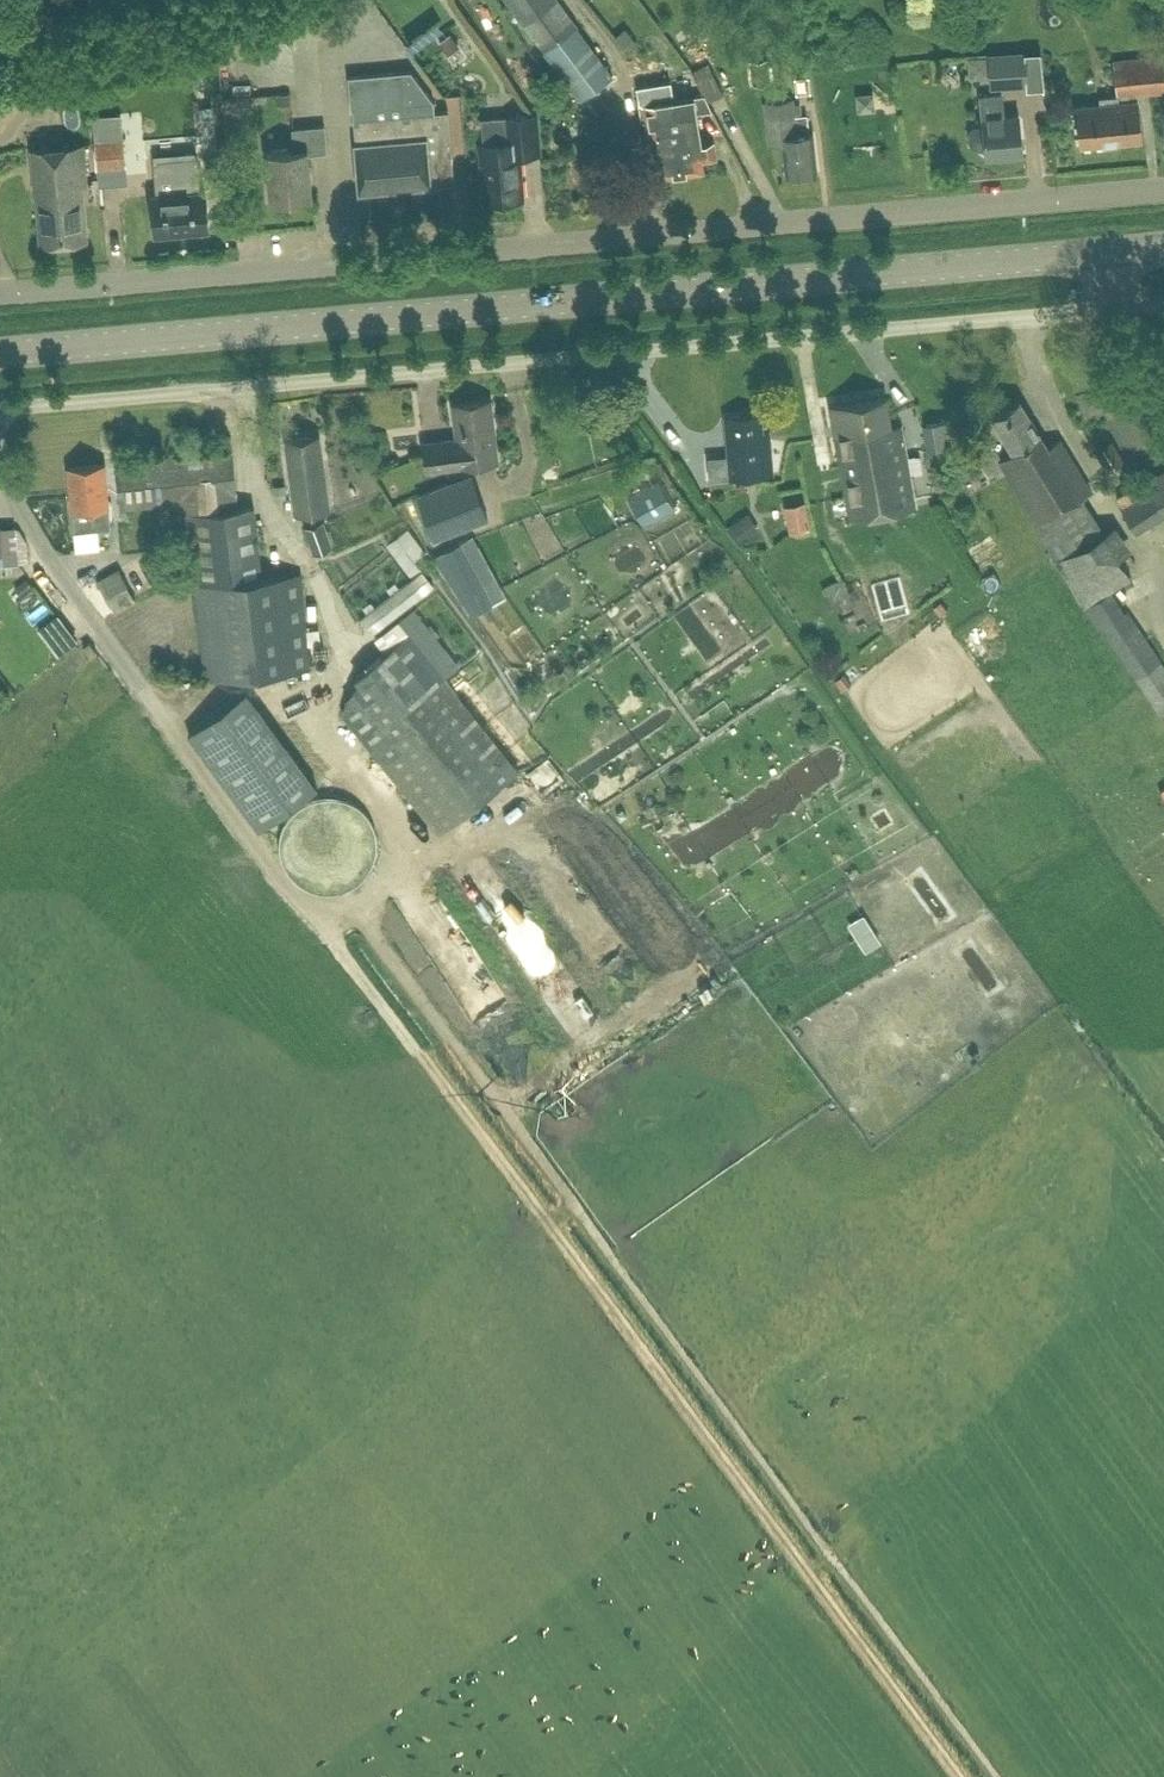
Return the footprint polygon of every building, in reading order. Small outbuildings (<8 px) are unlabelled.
[(545,51),(580,98),(612,74),(577,27),(557,0),(506,0),(545,51)] [(437,41),(448,54),(460,45),(450,32),(437,41)] [(989,84),(1026,82),(1023,48),(987,51),(989,84)] [(1163,89),(1163,53),(1112,58),(1115,94),(1099,95),(1099,101),(1075,103),(1079,143),(1140,137),(1136,91),(1163,89)] [(411,68),(347,73),(350,107),(355,107),(356,116),(353,116),(353,117),(356,117),(358,139),(353,139),(358,189),(432,182),(431,178),(453,176),(453,181),(454,180),(448,108),(434,109),(433,99),(411,68)] [(676,112),(674,97),(670,71),(635,76),(642,117),(647,117),(649,130),(647,132),(649,145),(652,147),(656,175),(679,171),(672,126),(668,127),(666,114),(676,112)] [(704,92),(674,97),(676,112),(666,114),(668,127),(672,126),(679,171),(702,168),(701,157),(715,155),(713,137),(698,140),(694,110),(710,108),(704,92)] [(985,155),(1022,152),(1018,112),(1003,114),(1000,92),(980,94),(982,116),(981,116),(982,124),(979,125),(973,126),(969,130),(968,133),(969,141),(970,144),(975,147),(981,147),(984,147),(985,155)] [(785,171),(816,168),(812,130),(807,131),(805,112),(794,114),(792,96),(763,100),(769,141),(781,139),(785,171)] [(484,198),(522,195),(519,154),(538,153),(534,112),(482,117),(484,141),(479,141),(484,198)] [(308,151),(325,149),(323,124),(292,126),(294,147),(266,149),(269,196),(311,193),(308,151)] [(123,132),(96,134),(99,174),(126,172),(123,132)] [(82,181),(87,181),(83,141),(30,145),(39,240),(87,236),(82,181)] [(158,191),(151,192),(154,229),(208,225),(205,187),(201,187),(198,154),(155,158),(158,191)] [(850,517),(915,505),(900,422),(891,424),(885,394),(829,404),(850,517)] [(427,468),(495,459),(491,424),(493,424),(490,398),(451,403),(455,436),(423,441),(427,468)] [(1035,521),(1089,490),(1059,438),(1047,445),(1019,398),(992,414),(1013,450),(998,458),(1007,473),(1035,521)] [(725,414),(728,453),(707,455),(708,476),(768,471),(765,437),(762,437),(760,411),(725,414)] [(295,511),(329,507),(319,434),(288,438),(290,457),(288,458),(295,511)] [(206,678),(309,666),(298,571),(261,575),(253,503),(237,505),(231,448),(115,461),(120,507),(184,500),(206,678)] [(104,462),(68,465),(72,508),(74,528),(95,526),(110,524),(108,504),(104,462)] [(1146,480),(1151,489),(1121,507),(1136,532),(1163,515),(1163,469),(1146,480)] [(487,518),(481,501),(470,473),(417,493),(433,538),(487,518)] [(1123,502),(1149,488),(1143,478),(1117,492),(1123,502)] [(640,520),(645,528),(675,511),(657,479),(627,496),(640,520)] [(791,527),(811,522),(805,496),(785,501),(791,527)] [(738,544),(759,529),(747,512),(726,526),(738,544)] [(313,552),(332,546),(323,518),(304,525),(313,552)] [(1103,529),(1055,558),(1083,604),(1131,575),(1119,554),(1130,547),(1115,522),(1103,529)] [(431,555),(407,526),(388,541),(412,571),(431,555)] [(15,529),(0,530),(0,563),(18,561),(15,529)] [(458,541),(432,556),(470,614),(492,603),(458,541)] [(999,552),(983,557),(987,570),(1004,565),(999,552)] [(116,609),(136,597),(118,566),(112,569),(109,564),(93,573),(116,609)] [(422,570),(360,618),(372,633),(434,585),(422,570)] [(830,599),(848,590),(841,576),(823,585),(830,599)] [(1163,711),(1163,663),(1127,608),(1124,610),(1111,590),(1085,606),(1098,627),(1101,625),(1160,713),(1163,711)] [(413,604),(398,617),(399,618),(408,629),(445,674),(460,662),(413,604)] [(37,626),(58,654),(78,638),(57,611),(37,626)] [(346,698),(343,710),(376,750),(439,829),(518,765),(445,674),(408,629),(355,672),(364,683),(346,698)] [(316,785),(245,689),(188,732),(259,828),(316,785)] [(538,782),(556,775),(549,757),(531,764),(538,782)] [(393,782),(382,792),(415,826),(425,817),(393,782)] [(486,904),(504,893),(488,870),(471,881),(486,904)] [(513,924),(536,945),(545,935),(523,914),(513,924)]
